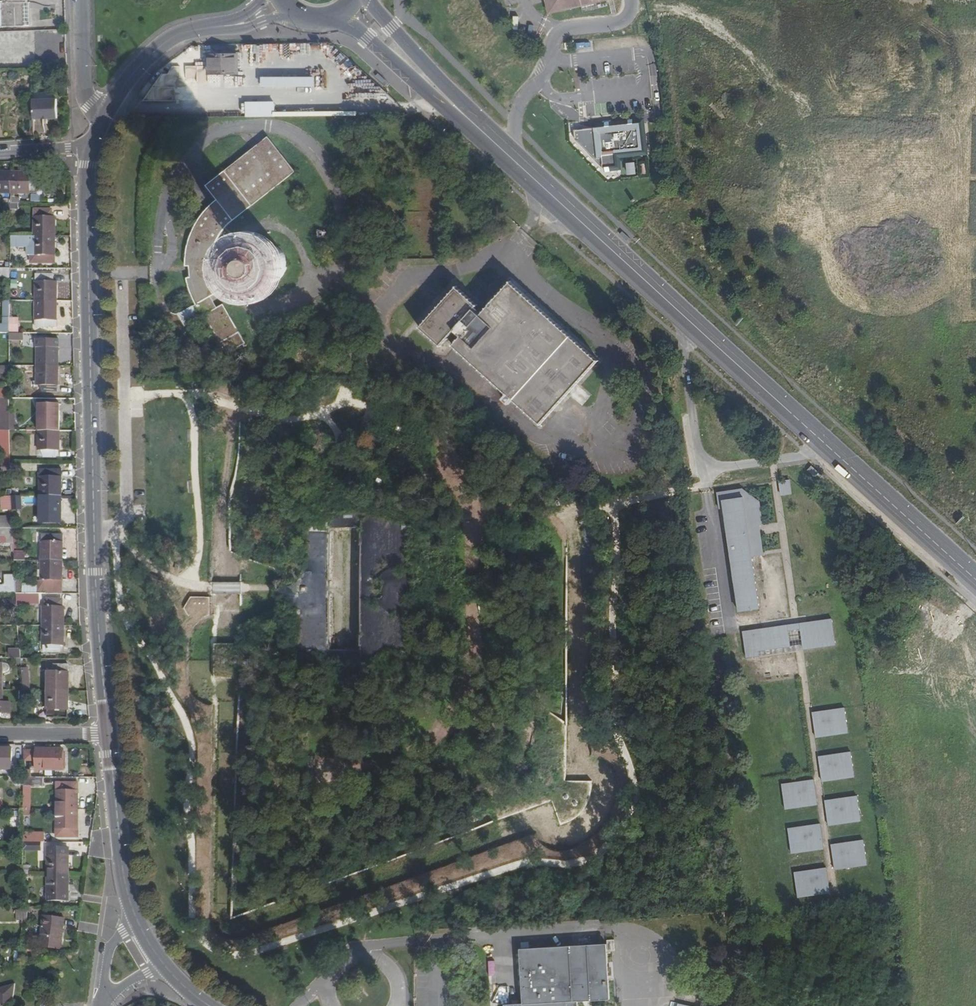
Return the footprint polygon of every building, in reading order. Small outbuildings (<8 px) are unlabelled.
[(28,26),(27,0),(2,0),(2,4),(0,4),(0,26),(28,26)] [(545,1),(548,15),(614,0),(545,0),(545,1)] [(208,55),(208,74),(239,74),(238,55),(208,55)] [(298,85),(318,86),(319,71),(299,70),(298,85)] [(57,101),(32,101),(33,120),(57,119),(57,101)] [(247,102),(247,116),(275,116),(275,102),(247,102)] [(602,159),(618,157),(637,155),(636,153),(646,152),(643,125),(634,126),(633,124),(593,129),(596,160),(602,159)] [(209,209),(201,218),(196,226),(192,233),(189,241),(187,250),(185,258),(185,268),(186,278),(188,287),(192,296),(196,305),(193,306),(199,318),(204,315),(226,354),(245,344),(223,305),(217,308),(210,296),(219,291),(215,283),(213,274),(212,269),(212,265),(212,256),(213,250),(215,244),(218,239),(221,233),(225,228),(230,223),(233,221),(294,172),(267,138),(212,181),(206,186),(217,201),(209,209)] [(620,180),(618,157),(602,159),(604,171),(612,170),(613,181),(620,180)] [(631,163),(631,175),(647,174),(646,162),(631,163)] [(11,173),(0,172),(0,193),(10,193),(11,173)] [(11,173),(10,193),(37,194),(37,177),(30,177),(30,173),(11,173)] [(35,219),(34,236),(55,236),(55,219),(51,219),(52,211),(41,211),(41,219),(35,219)] [(54,262),(55,236),(34,236),(34,262),(54,262)] [(286,264),(286,260),(285,258),(284,254),(282,252),(279,249),(276,247),(273,246),(269,245),(265,245),(261,246),(259,247),(256,249),(253,251),(250,255),(248,258),(248,262),(247,264),(247,267),(248,270),(250,274),(252,277),(254,279),(257,281),(260,283),(264,284),(268,284),(272,283),(276,282),(279,280),(282,277),(284,273),(286,270),(286,266),(286,264)] [(0,269),(0,278),(10,278),(10,269),(0,269)] [(36,301),(57,302),(57,283),(53,283),(53,275),(36,275),(36,301)] [(462,337),(454,346),(540,424),(567,395),(597,361),(537,307),(511,283),(481,316),(473,310),(477,306),(457,287),(420,328),(440,346),(454,331),(462,337)] [(57,302),(36,301),(36,320),(41,320),(41,328),(58,328),(58,320),(57,320),(57,302)] [(10,319),(9,332),(18,331),(18,319),(10,319)] [(38,366),(58,366),(58,341),(42,341),(42,348),(38,348),(38,366)] [(58,366),(38,366),(38,385),(43,384),(43,393),(58,392),(58,366)] [(572,398),(582,406),(593,395),(583,386),(572,398)] [(9,399),(9,390),(0,390),(0,398),(9,399)] [(0,406),(0,423),(9,423),(9,414),(9,405),(0,406)] [(39,413),(39,431),(59,431),(59,414),(60,414),(60,406),(56,406),(44,406),(41,413),(39,413)] [(3,431),(9,431),(9,423),(0,423),(0,431),(3,431)] [(59,450),(59,431),(39,431),(38,457),(56,457),(56,450),(59,450)] [(0,463),(0,472),(10,472),(10,464),(0,463)] [(817,473),(810,467),(806,471),(813,477),(817,473)] [(57,471),(46,470),(46,479),(40,478),(40,497),(61,497),(61,479),(62,471),(57,471)] [(788,480),(778,481),(780,495),(790,494),(788,480)] [(741,490),(716,493),(718,508),(723,508),(737,612),(758,609),(750,557),(758,556),(755,536),(753,536),(752,527),(757,526),(761,525),(758,502),(754,503),(753,499),(750,500),(749,496),(745,497),(745,493),(741,493),(741,490)] [(11,498),(12,510),(21,510),(21,497),(11,497),(11,498)] [(40,497),(40,515),(46,515),(46,523),(58,523),(57,514),(61,514),(61,497),(40,497)] [(404,654),(403,513),(298,514),(298,652),(328,653),(330,527),(362,527),(361,653),(404,654)] [(757,526),(752,527),(753,536),(755,536),(758,556),(762,556),(757,526)] [(0,529),(0,536),(7,536),(7,544),(13,544),(13,529),(0,529)] [(48,544),(42,544),(42,562),(61,562),(61,544),(63,544),(63,536),(48,536),(48,544)] [(61,562),(42,562),(42,587),(58,588),(58,579),(61,580),(61,562)] [(15,594),(15,585),(14,577),(6,577),(6,587),(0,587),(0,594),(15,594)] [(42,587),(42,594),(61,594),(61,580),(58,579),(58,588),(42,587)] [(23,593),(37,593),(38,581),(24,581),(23,593)] [(39,594),(20,594),(15,594),(16,605),(39,605),(39,594)] [(938,607),(960,606),(960,597),(938,598),(938,607)] [(43,627),(64,627),(64,609),(61,609),(61,601),(49,601),(49,609),(43,609),(43,627)] [(975,628),(975,616),(967,619),(970,630),(975,628)] [(955,622),(956,628),(968,626),(966,619),(955,622)] [(806,628),(798,629),(801,649),(834,645),(830,620),(805,623),(806,628)] [(63,645),(64,627),(43,627),(43,644),(49,644),(49,653),(60,653),(60,645),(63,645)] [(761,630),(741,632),(744,657),(757,656),(756,651),(789,646),(786,631),(762,635),(761,630)] [(9,658),(21,658),(21,650),(9,650),(9,658)] [(48,673),(48,691),(68,691),(68,666),(54,666),(54,673),(48,673)] [(10,713),(10,702),(2,702),(2,691),(0,691),(0,713),(10,713)] [(68,691),(48,691),(48,717),(66,717),(66,710),(68,710),(68,691)] [(835,713),(811,717),(813,733),(819,732),(819,737),(838,734),(837,729),(846,728),(843,709),(834,710),(835,713)] [(0,749),(0,770),(11,770),(11,750),(0,749)] [(62,750),(37,749),(36,770),(63,770),(65,769),(65,762),(63,762),(62,751),(62,750)] [(841,757),(817,760),(819,777),(825,776),(826,781),(844,778),(843,773),(852,772),(849,753),(841,754),(841,757)] [(30,776),(30,785),(44,785),(44,776),(30,776)] [(815,799),(813,783),(788,787),(788,784),(779,785),(782,804),(791,803),(791,808),(810,805),(809,800),(815,799)] [(57,784),(57,810),(77,811),(78,791),(77,791),(77,784),(57,784)] [(847,801),(823,804),(825,821),(831,820),(832,825),(850,822),(849,817),(858,816),(855,797),(847,798),(847,801)] [(77,837),(77,811),(57,810),(56,829),(61,829),(61,837),(77,837)] [(821,844),(819,828),(795,831),(794,828),(785,829),(788,848),(797,847),(798,852),(816,850),(815,845),(821,844)] [(43,834),(24,833),(24,842),(39,842),(43,842),(43,834)] [(853,845),(829,849),(832,865),(837,864),(838,869),(856,867),(856,861),(864,860),(862,841),(853,842),(853,845)] [(39,842),(24,842),(23,851),(39,851),(39,842)] [(47,857),(48,875),(68,875),(68,849),(54,849),(54,857),(47,857)] [(827,888),(825,872),(801,875),(800,872),(792,873),(794,892),(803,891),(804,896),(822,894),(821,889),(827,888)] [(68,893),(68,875),(48,875),(47,892),(48,892),(48,901),(64,901),(65,893),(68,893)] [(31,917),(31,908),(22,908),(22,910),(22,917),(31,917)] [(64,919),(44,916),(40,947),(60,949),(64,919)] [(607,944),(520,949),(523,1004),(505,1005),(578,1005),(578,1001),(610,999),(607,944)] [(0,990),(0,1005),(12,1005),(14,986),(0,990)]
